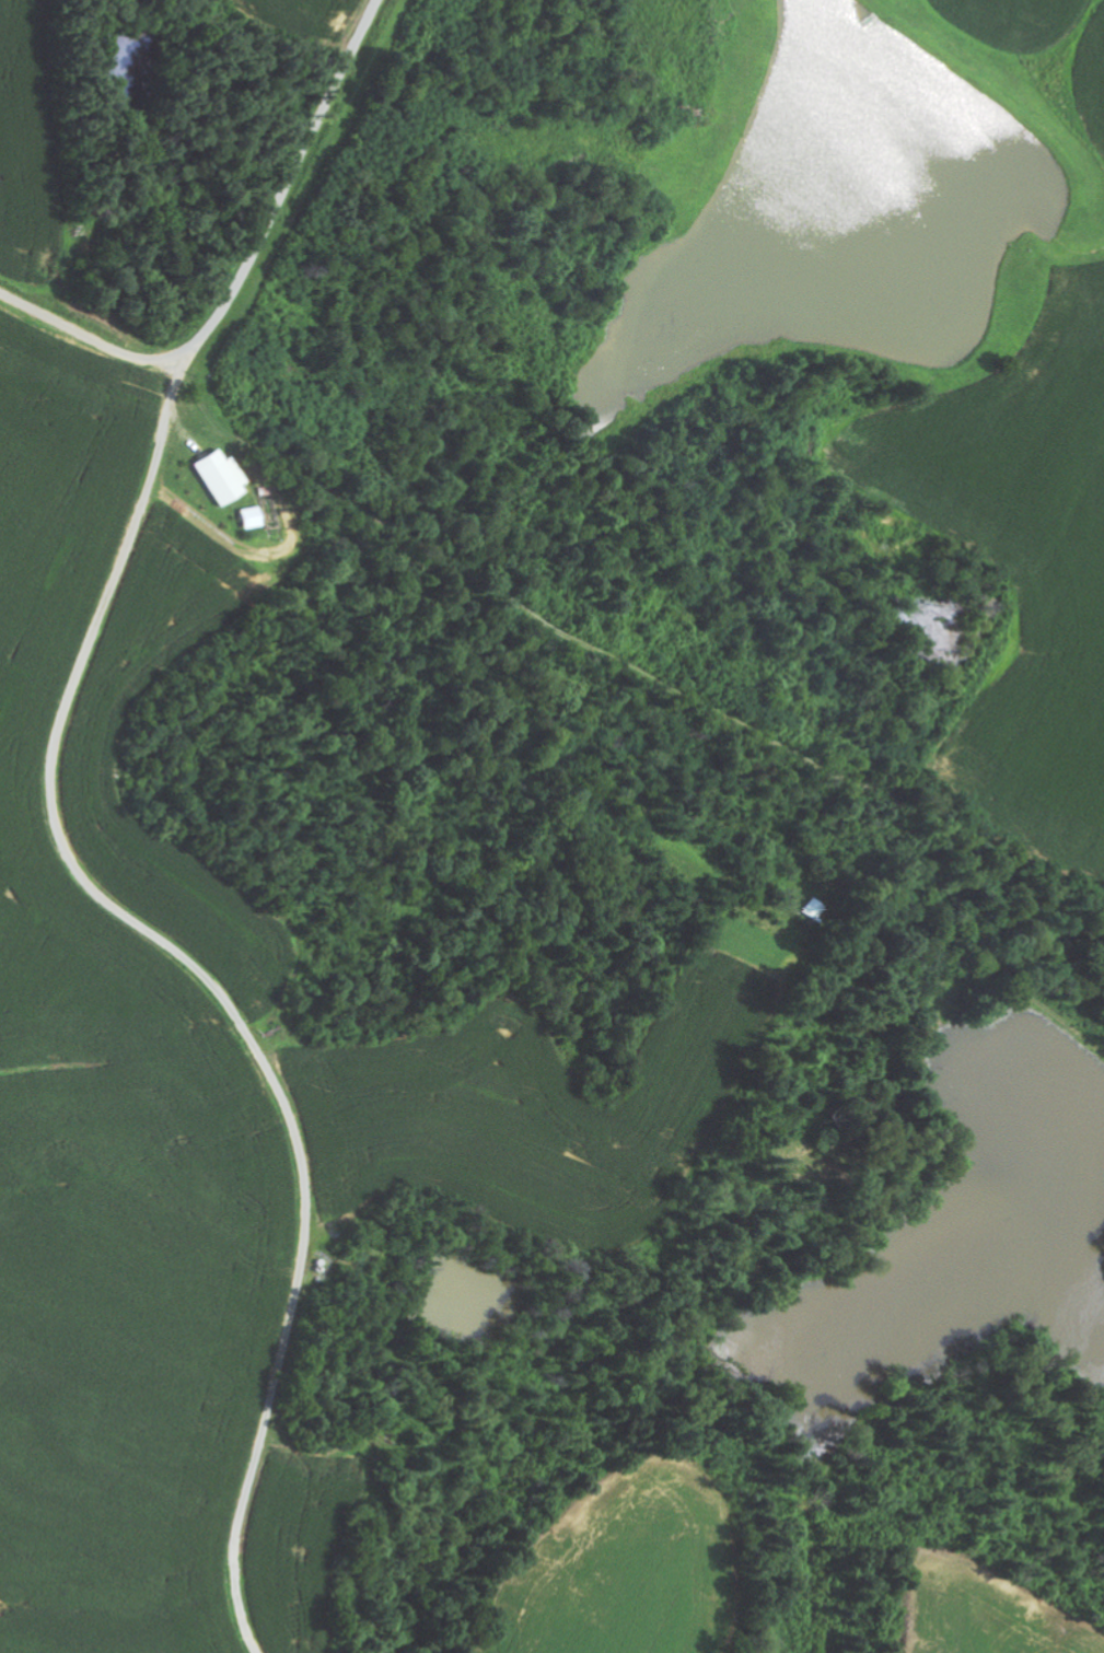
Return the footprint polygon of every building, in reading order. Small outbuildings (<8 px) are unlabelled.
[(229,457),(221,461),(215,450),(191,463),(214,506),(246,489),(229,457)] [(261,526),(257,507),(237,511),(241,530),(261,526)]
